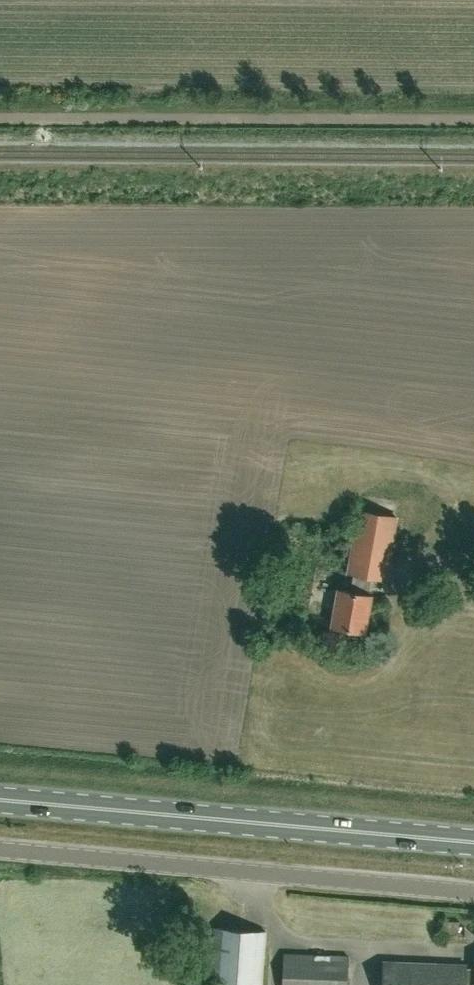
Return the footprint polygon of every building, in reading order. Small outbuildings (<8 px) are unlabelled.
[(385,578),(396,516),(358,510),(348,572),(353,573),(350,591),(338,589),(331,625),(364,631),(370,595),(367,594),(370,576),(385,578)] [(266,931),(215,927),(211,969),(186,967),(185,984),(262,984),(266,931)] [(348,955),(284,952),(282,984),(346,984),(348,955)] [(465,966),(465,964),(384,961),(383,984),(473,984),(473,967),(465,966)]
